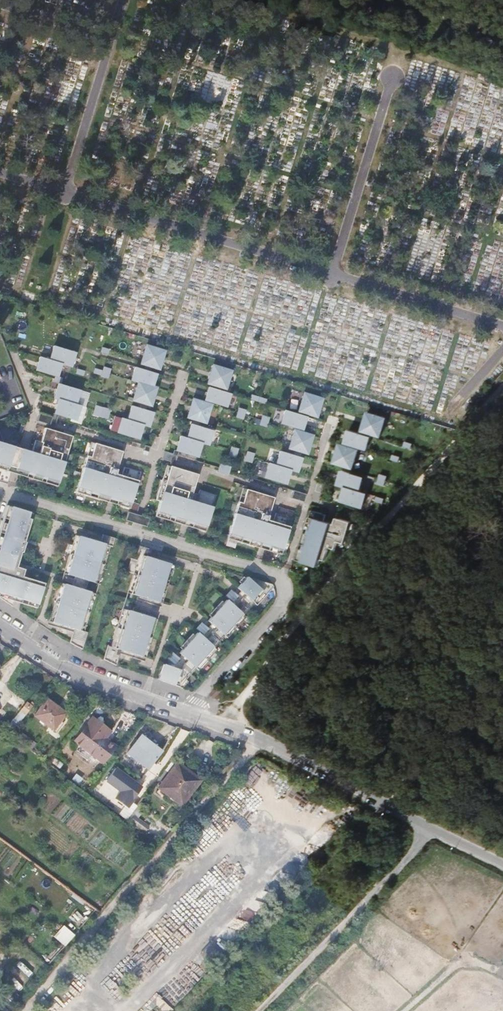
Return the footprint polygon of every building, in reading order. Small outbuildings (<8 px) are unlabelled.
[(165,351),(146,345),(140,364),(144,365),(151,367),(159,369),(165,351)] [(54,346),(49,360),(61,364),(71,366),(75,352),(54,346)] [(40,357),(36,370),(55,376),(57,376),(61,364),(49,360),(40,357)] [(231,371),(213,365),(207,384),(214,386),(219,387),(226,389),(231,371)] [(142,370),(135,367),(131,380),(138,382),(153,386),(157,374),(150,372),(142,370)] [(55,376),(53,382),(58,384),(61,384),(63,378),(57,376),(55,376)] [(153,386),(138,382),(133,400),(139,402),(146,405),(151,406),(156,388),(153,386)] [(58,384),(54,398),(59,399),(76,404),(80,390),(61,384),(58,384)] [(214,389),(209,387),(205,400),(212,402),(226,406),(230,394),(218,390),(214,389)] [(304,393),(298,412),(306,414),(316,417),(322,399),(304,393)] [(76,404),(59,399),(55,413),(58,414),(76,420),(80,405),(76,404)] [(204,403),(193,399),(187,417),(193,419),(201,421),(205,423),(211,405),(204,403)] [(137,408),(131,406),(127,420),(143,425),(149,427),(153,412),(145,410),(137,408)] [(298,414),(285,410),(281,423),(295,427),(303,430),(306,417),(305,417),(298,414)] [(386,418),(368,412),(362,431),(364,431),(372,434),(381,437),(386,418)] [(52,417),(39,413),(37,421),(46,424),(47,421),(51,422),(52,417)] [(54,413),(52,417),(51,422),(50,425),(49,429),(54,431),(58,414),(55,413),(54,413)] [(127,420),(121,418),(117,432),(139,439),(143,425),(127,420)] [(191,424),(187,438),(202,443),(208,445),(213,430),(199,426),(191,424)] [(72,436),(54,431),(49,429),(45,428),(41,442),(35,440),(32,452),(25,450),(18,448),(0,443),(0,482),(7,484),(11,472),(12,467),(20,470),(26,471),(25,477),(57,486),(72,436)] [(301,432),(294,430),(288,448),(294,450),(302,452),(307,454),(312,435),(301,432)] [(349,430),(345,443),(353,445),(367,450),(371,437),(363,434),(349,430)] [(180,436),(176,450),(179,451),(198,457),(202,443),(187,438),(180,436)] [(91,442),(87,456),(91,457),(95,443),(91,442)] [(122,451),(95,443),(91,457),(87,456),(76,492),(106,502),(107,499),(110,500),(113,501),(113,504),(130,508),(132,502),(141,472),(124,467),(121,476),(116,474),(122,451)] [(340,444),(335,462),(345,465),(353,468),(358,450),(352,448),(345,445),(340,444)] [(176,450),(174,450),(173,454),(170,462),(169,466),(171,466),(174,467),(179,451),(176,450)] [(173,454),(164,451),(162,459),(170,462),(173,454)] [(292,455),(280,451),(275,465),(290,470),(297,472),(301,458),(300,458),(292,455)] [(286,484),(290,470),(275,465),(269,463),(264,477),(286,484)] [(169,466),(167,465),(162,479),(166,480),(171,466),(169,466)] [(174,467),(171,466),(166,480),(162,479),(156,500),(160,501),(155,516),(182,524),(182,522),(186,523),(189,524),(188,526),(205,531),(216,495),(200,490),(197,497),(196,502),(190,500),(191,496),(198,474),(174,467)] [(12,467),(11,472),(18,475),(25,477),(26,471),(20,470),(12,467)] [(343,470),(338,484),(346,487),(360,490),(364,477),(351,473),(343,470)] [(346,487),(341,500),(364,507),(368,493),(360,490),(346,487)] [(242,488),(238,502),(242,503),(246,489),(242,488)] [(265,550),(281,555),(292,518),(276,513),(273,522),(267,520),(274,497),(246,489),(242,503),(238,502),(227,538),(258,548),(258,545),(262,546),(265,547),(265,550)] [(306,494),(293,490),(291,498),(299,501),(300,498),(305,499),(306,494)] [(140,504),(132,502),(130,508),(128,512),(137,514),(140,504)] [(13,606),(14,601),(21,603),(37,608),(43,587),(44,583),(29,578),(22,576),(24,569),(16,567),(21,552),(22,553),(25,542),(24,542),(33,513),(7,505),(0,528),(0,598),(13,606)] [(304,537),(297,559),(318,566),(321,559),(325,560),(328,550),(327,550),(328,547),(336,549),(338,541),(345,543),(351,522),(336,518),(335,524),(324,521),(326,515),(312,510),(305,531),(308,532),(306,537),(304,537)] [(128,512),(125,520),(134,523),(137,514),(128,512)] [(140,515),(137,514),(134,523),(138,524),(141,525),(143,520),(144,517),(140,515)] [(112,547),(115,538),(103,534),(101,539),(100,542),(86,538),(79,536),(67,574),(75,576),(88,581),(95,583),(107,545),(110,546),(112,547)] [(63,573),(67,574),(79,536),(75,535),(63,573)] [(110,546),(107,545),(95,583),(99,584),(110,546)] [(152,549),(139,545),(137,554),(139,555),(142,556),(131,594),(137,595),(152,600),(159,602),(170,564),(149,557),(152,549)] [(131,594),(142,556),(139,555),(127,593),(131,594)] [(174,565),(170,564),(159,602),(162,603),(174,565)] [(75,576),(72,586),(85,590),(88,581),(75,576)] [(256,605),(273,587),(272,584),(247,577),(246,578),(237,588),(241,591),(246,595),(235,607),(230,603),(226,600),(208,621),(211,624),(216,628),(206,640),(201,635),(197,632),(179,653),(181,654),(188,660),(179,670),(170,666),(163,664),(158,679),(158,680),(182,688),(188,682),(186,679),(196,668),(198,670),(217,650),(214,648),(225,636),(227,638),(246,617),(243,615),(254,603),(256,605)] [(49,621),(53,622),(64,584),(60,583),(49,621)] [(75,645),(82,649),(88,632),(84,631),(81,631),(92,592),(85,590),(72,586),(64,584),(53,622),(60,624),(74,629),(73,632),(70,643),(75,645)] [(231,589),(225,596),(231,601),(230,603),(235,607),(246,595),(241,591),(237,595),(231,589)] [(96,593),(92,592),(81,631),(84,631),(96,593)] [(152,600),(137,595),(136,600),(150,604),(152,600)] [(133,607),(132,611),(147,616),(148,612),(133,607)] [(114,648),(126,610),(122,608),(111,646),(114,648)] [(103,659),(116,665),(120,654),(121,650),(136,654),(142,656),(154,618),(147,616),(132,611),(126,610),(114,648),(111,646),(107,646),(103,659)] [(157,619),(154,618),(142,656),(146,658),(157,619)] [(201,622),(196,629),(202,634),(201,635),(206,640),(216,628),(211,624),(208,628),(201,622)] [(60,624),(58,628),(73,632),(74,629),(60,624)] [(136,654),(121,650),(120,654),(134,658),(136,654)] [(172,652),(167,658),(173,664),(170,666),(179,670),(188,660),(181,654),(178,657),(172,652)] [(218,686),(211,695),(215,698),(223,690),(218,686)] [(67,712),(48,699),(35,716),(57,732),(64,723),(61,721),(67,712)] [(92,719),(87,715),(71,735),(76,739),(92,719)] [(92,719),(76,739),(75,741),(103,763),(116,745),(106,738),(112,731),(93,717),(92,719)] [(37,743),(17,727),(11,735),(32,751),(37,743)] [(162,751),(141,735),(128,753),(149,768),(162,751)] [(60,761),(55,757),(51,762),(56,766),(60,761)] [(201,780),(178,763),(160,787),(183,804),(201,780)] [(141,788),(115,769),(107,780),(122,791),(116,799),(127,807),(141,788)] [(150,826),(135,815),(131,821),(146,832),(150,826)] [(76,923),(82,919),(77,911),(71,916),(76,923)] [(74,935),(64,926),(55,937),(65,945),(74,935)] [(224,951),(213,940),(199,955),(205,960),(199,966),(204,970),(214,960),(215,961),(224,951)]
